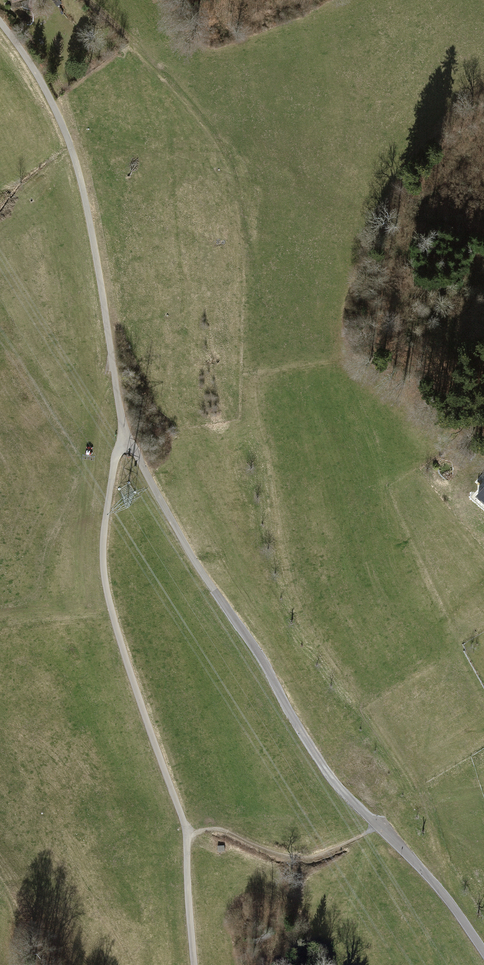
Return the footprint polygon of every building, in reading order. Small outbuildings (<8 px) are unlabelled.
[(59,0),(53,0),(56,8),(61,6),(59,0)]
